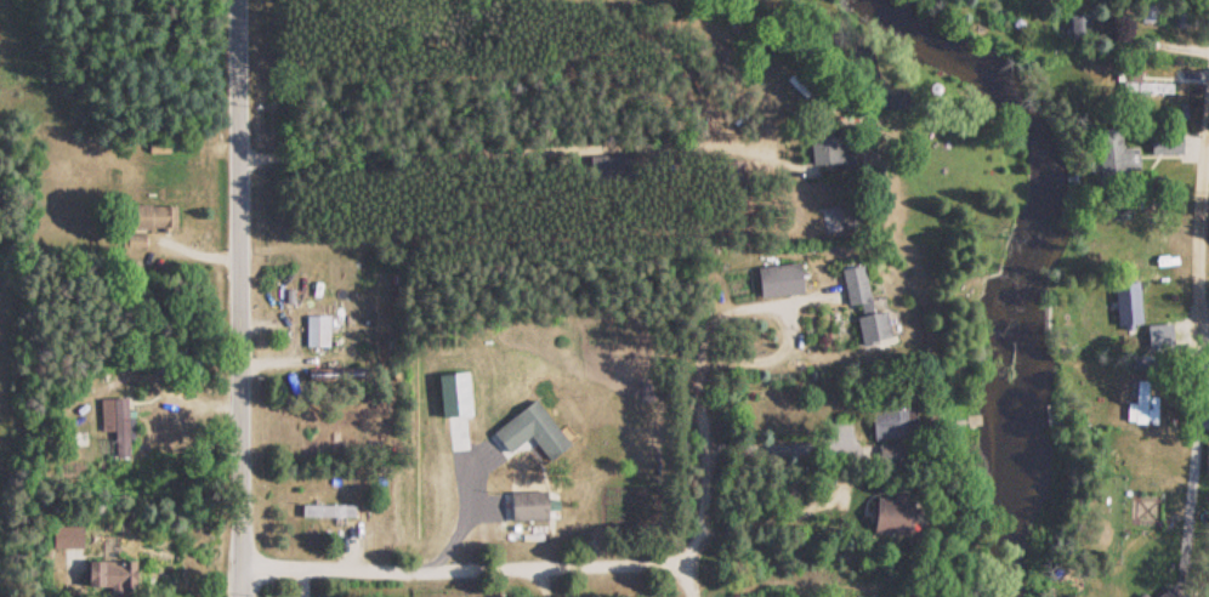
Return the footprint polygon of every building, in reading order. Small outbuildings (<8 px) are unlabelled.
[(1065,16),(1065,36),(1086,36),(1086,16),(1065,16)] [(1148,154),(1180,154),(1180,132),(1148,132),(1148,154)] [(808,137),(809,164),(845,163),(844,136),(808,137)] [(818,208),(823,232),(858,224),(853,201),(818,208)] [(175,204),(128,204),(128,229),(175,229),(175,204)] [(755,267),(757,297),(799,294),(797,264),(755,267)] [(843,269),(856,346),(889,341),(884,309),(870,311),(862,266),(843,269)] [(326,348),(326,315),(303,315),(303,348),(326,348)] [(1143,381),(1128,381),(1128,424),(1143,424),(1143,381)] [(529,437),(546,460),(566,446),(534,401),(490,432),(505,454),(529,437)] [(912,410),(870,410),(870,437),(912,437),(912,410)] [(547,492),(502,492),(502,521),(547,521),(547,492)] [(909,533),(909,497),(872,497),(872,533),(909,533)] [(303,506),(303,515),(351,515),(351,506),(303,506)] [(84,588),(127,588),(127,558),(84,558),(84,588)] [(1170,584),(1155,596),(1180,596),(1170,584)]
